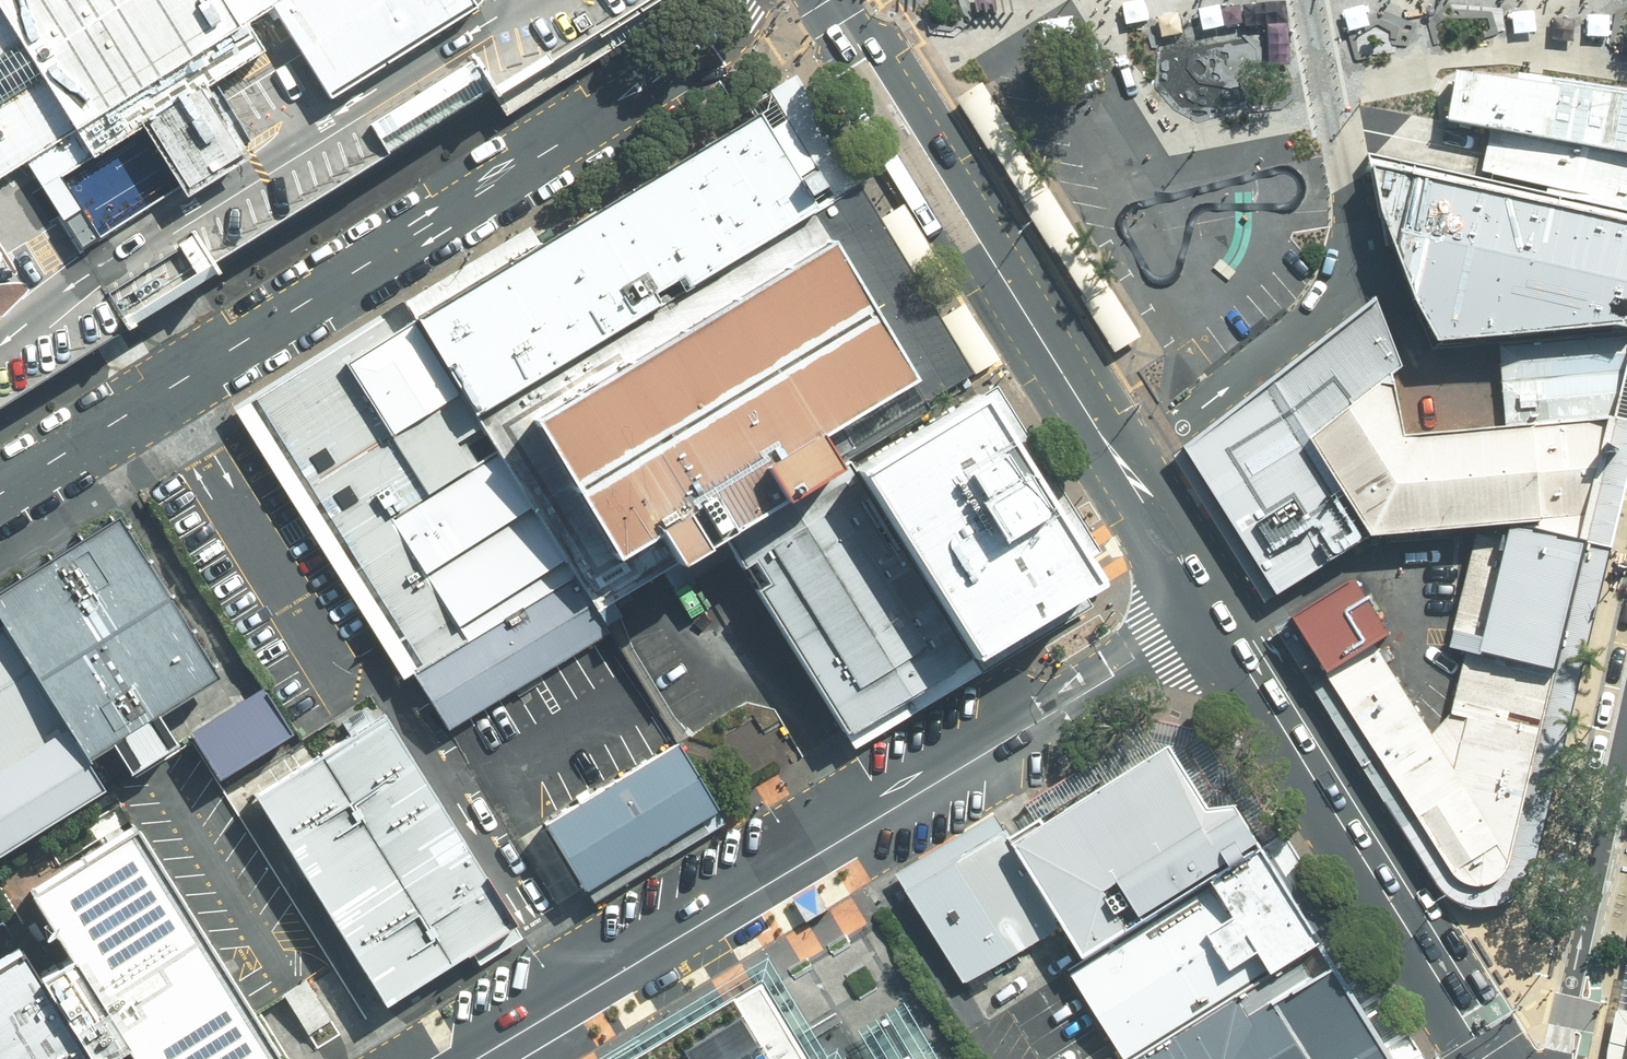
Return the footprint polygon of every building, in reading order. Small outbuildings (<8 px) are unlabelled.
[(135,329),(159,314),(192,294),(248,259),(240,248),(429,129),(500,82),(505,92),(531,75),(655,0),(0,0),(0,412),(135,329)] [(1626,160),(1626,106),(1445,74),(1437,120),(1436,126),(1486,135),(1626,160)] [(1123,350),(1148,335),(988,79),(962,96),(998,154),(1005,150),(1031,192),(1027,195),(1061,250),(1066,246),(1094,290),(1088,294),(1123,350)] [(466,425),(837,203),(776,103),(405,325),(417,345),(466,425)] [(1486,135),(1479,174),(1487,175),(1484,187),(1626,219),(1626,160),(1486,135)] [(1421,350),(1495,343),(1595,333),(1616,341),(1626,282),(1626,219),(1484,187),(1361,157),(1365,174),(1356,172),(1368,227),(1396,300),(1421,350)] [(939,255),(905,201),(882,215),(916,269),(939,255)] [(961,404),(837,203),(466,425),(566,587),(591,626),(619,610),(705,559),(728,545),(838,479),(961,404)] [(1003,356),(968,299),(942,314),(977,372),(1003,356)] [(1384,377),(1393,369),(1370,301),(1263,385),(1298,445),(1367,391),(1382,392),(1384,377)] [(1503,435),(1602,424),(1626,340),(1616,341),(1595,333),(1495,343),(1503,435)] [(466,425),(417,345),(264,437),(413,680),(566,587),(466,425)] [(1367,391),(1298,445),(1356,544),(1472,537),(1523,532),(1572,548),(1602,424),(1503,435),(1391,444),(1382,392),(1367,391)] [(1091,572),(981,392),(961,404),(838,479),(948,659),(1091,572)] [(948,659),(838,479),(728,545),(843,728),(948,659)] [(0,587),(0,607),(5,616),(74,724),(92,754),(123,735),(142,766),(191,735),(174,707),(230,672),(127,508),(0,587)] [(1472,537),(1447,632),(1441,652),(1458,655),(1542,676),(1572,548),(1523,532),(1472,537)] [(591,626),(566,587),(413,680),(435,723),(591,626)] [(1338,590),(1286,621),(1318,677),(1371,646),(1338,590)] [(1371,646),(1318,677),(1444,877),(1458,887),(1471,889),(1481,887),(1492,882),(1498,874),(1542,676),(1458,655),(1443,716),(1423,737),(1371,646)] [(255,693),(204,725),(234,772),(305,728),(276,681),(255,693)] [(526,916),(396,708),(267,788),(279,806),(354,928),(396,996),(526,916)] [(74,724),(0,770),(0,857),(113,787),(92,754),(74,724)] [(734,804),(692,735),(680,743),(548,824),(591,893),(734,804)] [(1239,858),(1173,752),(1012,851),(1059,926),(1078,957),(1178,896),(1239,858)] [(135,816),(35,879),(77,945),(38,969),(91,1054),(127,1032),(143,1058),(259,1058),(280,1046),(135,816)] [(1012,851),(999,830),(896,894),(956,989),(1059,926),(1012,851)] [(1270,908),(1239,858),(1178,896),(1237,990),(1298,953),(1270,908)] [(1178,896),(1078,957),(1058,970),(1114,1058),(1126,1058),(1237,990),(1178,896)] [(1601,1049),(1601,1058),(1626,1058),(1626,923),(1601,1049)] [(18,938),(0,949),(0,1058),(94,1058),(91,1054),(38,969),(18,938)] [(1335,961),(1251,1013),(1237,990),(1126,1058),(1396,1058),(1335,961)] [(761,979),(629,1058),(810,1058),(761,979)]
